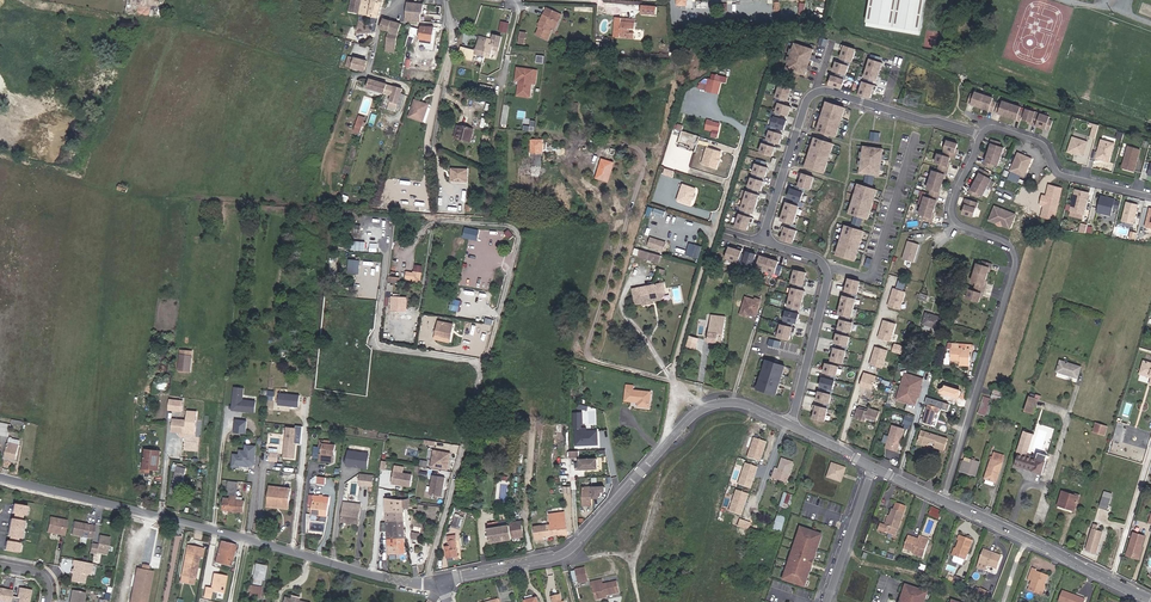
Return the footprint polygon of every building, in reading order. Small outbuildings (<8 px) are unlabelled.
[(349,11),(378,17),(383,0),(351,0),(349,11)] [(859,26),(923,38),(929,0),(864,0),(859,26)] [(424,3),(409,1),(407,19),(421,21),(422,14),(423,14),(424,3)] [(656,7),(642,5),(641,12),(656,14),(656,7)] [(542,15),(541,15),(537,24),(540,25),(536,35),(547,39),(550,31),(554,20),(558,21),(560,14),(545,8),(542,15)] [(621,21),(622,17),(615,16),(613,36),(634,37),(634,32),(621,31),(621,28),(634,29),(635,22),(621,21)] [(384,18),(381,29),(388,31),(392,20),(384,18)] [(387,50),(395,52),(399,32),(401,23),(392,20),(388,31),(389,32),(387,50)] [(508,22),(501,20),(499,30),(506,32),(508,22)] [(433,36),(434,27),(423,25),(422,29),(421,35),(426,35),(433,36)] [(487,38),(483,55),(490,56),(493,44),(499,46),(501,36),(494,34),(492,39),(487,38)] [(355,35),(354,42),(360,44),(362,37),(355,35)] [(487,38),(480,36),(476,53),(483,55),(487,38)] [(828,44),(830,38),(823,36),(821,41),(828,44)] [(806,72),(814,47),(796,41),(788,66),(806,72)] [(842,89),(855,49),(843,44),(841,49),(844,50),(841,58),(842,58),(840,63),(837,62),(834,71),(837,72),(836,76),(832,75),(829,84),(842,89)] [(877,81),(883,63),(880,62),(882,57),(873,54),(859,94),(871,98),(873,90),(876,91),(878,87),(873,85),(874,80),(877,81)] [(347,66),(364,71),(367,60),(350,56),(347,66)] [(475,63),(470,62),(466,79),(471,79),(471,78),(476,79),(478,71),(473,70),(475,63)] [(531,83),(533,70),(517,68),(516,80),(519,81),(517,95),(530,97),(531,83)] [(722,81),(703,77),(698,88),(702,89),(705,91),(719,94),(722,81)] [(368,88),(384,93),(387,84),(371,79),(368,88)] [(387,84),(384,93),(393,95),(389,108),(395,110),(402,89),(387,84)] [(779,117),(780,113),(788,115),(790,106),(783,103),(784,99),(789,100),(791,96),(788,95),(790,87),(780,84),(760,152),(773,155),(776,146),(772,145),(774,141),(780,142),(782,133),(775,131),(776,126),(784,128),(786,119),(779,117)] [(975,91),(971,90),(968,99),(972,100),(994,107),(997,98),(993,97),(994,94),(976,88),(975,91)] [(1003,100),(999,99),(996,108),(1018,115),(1022,116),(1025,107),(1021,106),(1022,103),(1004,97),(1003,100)] [(834,136),(843,107),(825,101),(816,130),(834,136)] [(427,109),(413,104),(409,118),(423,123),(427,109)] [(1051,112),(1028,104),(1024,115),(1038,119),(1038,121),(1051,125),(1054,116),(1050,114),(1051,112)] [(716,130),(718,122),(713,121),(713,122),(711,121),(711,120),(706,119),(704,128),(716,130)] [(461,125),(458,138),(470,141),(473,128),(461,125)] [(880,136),(881,127),(872,126),(871,135),(880,136)] [(695,152),(701,136),(682,129),(676,145),(695,152)] [(1084,154),(1089,139),(1074,134),(1069,149),(1084,154)] [(1115,140),(1102,136),(1097,155),(1104,157),(1104,155),(1106,156),(1105,157),(1110,158),(1115,140)] [(822,172),(832,143),(813,137),(804,166),(822,172)] [(542,165),(543,140),(532,139),(532,153),(530,153),(530,165),(542,165)] [(958,143),(948,139),(943,154),(938,152),(936,161),(940,163),(938,171),(933,169),(927,187),(932,188),(929,196),(925,195),(918,212),(923,214),(922,218),(929,220),(930,216),(929,215),(930,211),(935,199),(936,199),(939,190),(938,190),(942,177),(944,173),(945,173),(948,164),(946,164),(948,160),(949,155),(954,157),(958,143)] [(1002,163),(1003,154),(1004,145),(999,144),(1000,140),(993,139),(993,144),(994,144),(993,148),(992,158),(992,162),(990,162),(990,166),(996,167),(997,163),(1002,163)] [(865,141),(861,171),(880,174),(884,144),(865,141)] [(1135,168),(1142,146),(1131,143),(1124,165),(1135,168)] [(723,152),(707,147),(702,164),(717,169),(719,162),(723,152)] [(1028,164),(1030,163),(1032,157),(1018,151),(1011,169),(1025,175),(1027,168),(1027,166),(1028,164)] [(602,158),(596,157),(592,169),(598,171),(602,158)] [(602,158),(598,171),(592,169),(590,175),(608,181),(614,162),(602,158)] [(758,159),(736,226),(748,230),(750,222),(753,223),(754,218),(749,217),(751,212),(754,213),(760,195),(757,194),(758,189),(761,190),(764,181),(761,180),(763,175),(766,177),(769,168),(765,167),(767,162),(758,159)] [(454,167),(453,182),(466,182),(467,168),(454,167)] [(672,173),(660,169),(658,174),(671,178),(672,173)] [(985,195),(995,180),(991,177),(993,173),(987,170),(985,174),(986,174),(984,178),(979,186),(976,190),(975,189),(973,193),(979,196),(981,193),(985,195)] [(1011,171),(1009,177),(1020,181),(1022,175),(1011,171)] [(802,207),(804,202),(801,201),(806,188),(811,189),(815,177),(801,172),(799,177),(802,178),(799,186),(797,185),(795,189),(792,188),(789,197),(795,199),(793,204),(787,202),(782,220),(788,222),(786,227),(783,226),(782,231),(785,231),(782,239),(793,243),(797,231),(795,230),(797,225),(794,224),(800,206),(802,207)] [(866,174),(865,183),(874,184),(874,175),(866,174)] [(128,187),(120,183),(118,188),(126,191),(128,187)] [(868,217),(877,188),(859,183),(850,212),(868,217)] [(1043,205),(1041,216),(1057,219),(1063,186),(1048,183),(1046,194),(1041,193),(1039,205),(1043,205)] [(691,188),(681,185),(676,201),(686,204),(689,203),(690,199),(689,198),(690,196),(692,196),(693,192),(691,188)] [(1084,206),(1085,203),(1085,202),(1086,202),(1089,193),(1075,190),(1070,210),(1084,213),(1085,206),(1084,206)] [(1116,198),(1101,194),(1097,211),(1112,215),(1114,206),(1119,208),(1121,201),(1115,199),(1116,198)] [(974,215),(979,202),(969,197),(964,211),(974,215)] [(1139,203),(1127,201),(1123,220),(1134,223),(1139,203)] [(1007,223),(1012,212),(996,205),(991,215),(992,217),(1006,223),(1007,223)] [(851,224),(860,227),(863,218),(855,215),(851,224)] [(1006,223),(992,217),(991,215),(990,219),(1006,226),(1007,223),(1006,223)] [(1086,232),(1088,224),(1081,223),(1080,231),(1086,232)] [(856,259),(864,230),(846,224),(837,253),(856,259)] [(478,239),(479,228),(465,226),(463,237),(478,239)] [(663,250),(665,242),(651,238),(648,245),(663,250)] [(914,261),(919,243),(908,239),(902,257),(914,261)] [(689,242),(685,254),(699,259),(703,246),(689,242)] [(761,259),(756,258),(757,254),(748,251),(747,255),(743,253),(744,248),(740,247),(739,249),(731,247),(727,258),(781,275),(784,266),(779,265),(780,261),(762,256),(761,259)] [(655,254),(640,249),(638,257),(653,262),(655,254)] [(359,273),(360,259),(348,258),(347,272),(359,273)] [(992,261),(983,258),(982,262),(978,261),(972,279),(976,280),(974,288),(970,287),(967,296),(979,300),(980,295),(982,291),(983,291),(986,283),(984,282),(986,278),(989,269),(990,265),(991,265),(992,261)] [(423,280),(424,264),(414,264),(414,271),(406,270),(405,279),(423,280)] [(801,309),(806,291),(802,290),(804,285),(807,286),(808,281),(805,281),(807,273),(796,269),(792,282),(794,283),(783,324),(781,324),(778,336),(789,339),(791,331),(794,332),(796,328),(792,327),(794,322),(797,323),(799,314),(796,313),(797,308),(801,309)] [(850,321),(861,280),(849,277),(847,285),(844,284),(843,289),(848,290),(847,295),(844,294),(839,312),(842,313),(835,341),(838,342),(837,347),(832,345),(831,350),(833,351),(831,359),(843,362),(850,336),(847,335),(848,330),(851,331),(854,322),(850,321)] [(904,289),(906,282),(898,280),(896,288),(904,289)] [(661,283),(632,289),(635,302),(641,301),(641,303),(653,301),(652,298),(659,297),(662,292),(661,283)] [(663,283),(661,283),(662,292),(659,297),(652,298),(653,301),(660,300),(665,292),(663,283)] [(901,310),(907,291),(893,287),(887,306),(901,310)] [(473,299),(474,290),(464,289),(464,298),(473,299)] [(405,297),(401,297),(401,293),(392,292),(392,307),(405,307),(405,297)] [(920,292),(918,299),(926,301),(928,295),(920,292)] [(755,300),(746,298),(741,314),(746,316),(747,313),(755,315),(760,300),(756,299),(755,300)] [(457,310),(459,301),(449,299),(448,308),(457,310)] [(937,328),(941,316),(926,311),(922,322),(937,328)] [(726,321),(711,319),(709,340),(724,342),(726,321)] [(878,338),(892,341),(896,322),(882,319),(878,338)] [(450,337),(452,323),(438,321),(436,335),(450,337)] [(687,339),(686,346),(696,348),(697,341),(687,339)] [(968,364),(969,349),(958,348),(959,344),(952,343),(952,347),(950,347),(950,348),(947,347),(946,351),(945,353),(945,357),(943,358),(943,363),(948,363),(949,358),(959,359),(958,364),(968,364)] [(1038,346),(1029,343),(1026,353),(1035,356),(1038,346)] [(183,356),(175,355),(173,368),(182,369),(183,356)] [(776,394),(785,365),(766,359),(757,388),(776,394)] [(1078,378),(1081,366),(1060,359),(1056,371),(1078,378)] [(869,360),(868,364),(871,365),(871,367),(877,368),(878,363),(869,360)] [(1142,360),(1139,371),(1150,374),(1150,376),(1148,383),(1150,383),(1150,362),(1142,360)] [(824,420),(838,365),(826,362),(823,371),(827,372),(825,377),(822,376),(820,385),(823,386),(822,391),(819,390),(816,399),(820,400),(818,405),(813,403),(812,408),(815,409),(813,417),(824,420)] [(866,364),(864,370),(876,374),(877,371),(870,369),(871,367),(871,365),(868,364),(866,364)] [(876,374),(864,370),(860,384),(872,388),(876,374)] [(904,371),(896,399),(916,405),(925,377),(904,371)] [(1058,372),(1057,375),(1077,382),(1078,379),(1058,372)] [(254,412),(255,401),(242,399),(240,397),(241,387),(234,386),(232,409),(254,412)] [(626,389),(625,401),(629,401),(637,402),(637,405),(648,406),(650,392),(626,389)] [(1002,391),(994,389),(992,397),(1000,400),(1002,391)] [(277,404),(298,406),(299,395),(279,393),(277,404)] [(1033,412),(1037,398),(1029,395),(1024,410),(1033,412)] [(985,415),(989,405),(991,398),(983,396),(978,412),(985,415)] [(181,410),(182,401),(169,400),(168,409),(181,410)] [(932,424),(936,413),(938,413),(940,408),(929,405),(923,421),(932,424)] [(876,420),(879,410),(869,407),(868,410),(857,407),(854,416),(865,420),(866,417),(876,420)] [(198,411),(186,409),(184,420),(183,433),(195,434),(198,411)] [(597,431),(587,431),(587,427),(582,427),(581,423),(583,423),(583,412),(575,412),(575,427),(576,427),(577,445),(598,444),(597,431)] [(912,424),(914,417),(906,415),(904,422),(912,424)] [(183,433),(184,420),(172,419),(171,430),(177,431),(177,435),(183,435),(183,433)] [(1108,426),(1096,422),(1093,431),(1105,435),(1108,426)] [(1117,422),(1115,440),(1124,441),(1126,423),(1117,422)] [(0,423),(0,435),(7,436),(10,425),(0,423)] [(904,427),(892,424),(885,447),(897,450),(904,427)] [(286,429),(284,447),(288,447),(293,447),(295,430),(286,429)] [(934,443),(936,434),(921,429),(918,438),(923,439),(922,442),(927,443),(928,441),(934,443)] [(1024,431),(1020,445),(1029,448),(1033,434),(1024,431)] [(947,438),(936,434),(934,443),(933,446),(944,449),(947,438)] [(16,460),(19,444),(9,442),(5,457),(16,460)] [(334,455),(335,445),(323,443),(323,453),(320,453),(320,460),(332,461),(333,454),(334,455)] [(254,463),(255,446),(245,445),(245,450),(240,450),(239,454),(233,454),(232,465),(239,466),(239,464),(249,465),(249,462),(254,463)] [(1017,452),(1019,452),(1027,455),(1029,448),(1020,445),(1017,452)] [(749,457),(752,448),(744,446),(739,460),(746,462),(748,457),(749,457)] [(269,461),(278,461),(279,448),(269,447),(269,461)] [(158,469),(160,451),(145,449),(142,472),(150,472),(150,468),(158,469)] [(761,451),(756,449),(752,462),(757,464),(761,451)] [(435,451),(432,467),(448,471),(451,455),(435,451)] [(1027,455),(1019,452),(1015,465),(1041,473),(1045,460),(1027,455)] [(367,470),(368,456),(348,453),(347,468),(355,469),(356,468),(358,468),(358,469),(367,470)] [(994,453),(992,458),(1002,462),(1004,456),(994,453)] [(1002,462),(992,458),(985,478),(995,482),(1002,462)] [(599,469),(598,459),(581,461),(582,470),(599,469)] [(788,477),(793,462),(782,459),(779,469),(775,468),(773,477),(786,481),(787,476),(788,477)] [(970,463),(963,461),(962,460),(960,469),(975,474),(979,461),(971,459),(970,463)] [(745,462),(738,484),(751,488),(758,466),(745,462)] [(842,481),(846,469),(834,464),(829,477),(842,481)] [(179,495),(185,468),(173,466),(172,470),(175,471),(170,493),(179,495)] [(410,472),(391,469),(390,481),(409,484),(410,472)] [(434,475),(430,494),(442,496),(445,477),(434,475)] [(367,486),(368,478),(356,476),(355,485),(358,486),(367,486)] [(234,495),(236,481),(227,480),(226,493),(229,493),(229,497),(223,497),(222,508),(241,511),(243,500),(241,500),(241,496),(234,495)] [(289,505),(290,491),(270,489),(268,503),(289,505)] [(742,515),(749,493),(736,489),(729,510),(742,515)] [(605,490),(592,491),(593,502),(600,502),(603,499),(602,496),(605,496),(606,495),(606,491),(605,490)] [(1075,510),(1079,496),(1061,490),(1057,504),(1075,510)] [(592,491),(583,491),(584,509),(593,509),(593,502),(592,491)] [(795,497),(783,493),(779,505),(791,509),(795,497)] [(329,496),(310,495),(309,504),(312,504),(311,515),(327,516),(329,496)] [(1106,509),(1110,498),(1102,496),(1099,507),(1106,509)] [(404,553),(407,500),(392,499),(391,499),(389,499),(388,521),(382,521),(382,530),(388,530),(387,552),(404,553)] [(359,524),(361,511),(362,505),(344,502),(341,521),(359,524)] [(887,524),(885,523),(882,522),(879,530),(895,535),(897,529),(898,529),(906,507),(896,503),(894,510),(892,509),(890,515),(887,524)] [(24,517),(25,509),(12,506),(10,515),(16,516),(15,521),(9,520),(8,528),(21,531),(23,522),(20,522),(22,517),(24,517)] [(942,512),(933,508),(929,515),(939,519),(942,512)] [(555,524),(566,522),(565,513),(552,515),(552,519),(554,518),(555,524)] [(546,523),(545,515),(534,516),(534,526),(535,527),(539,526),(538,524),(546,523)] [(788,518),(778,515),(770,539),(780,543),(788,518)] [(460,528),(463,519),(455,517),(452,525),(460,528)] [(63,537),(66,522),(48,519),(46,533),(51,534),(52,533),(53,534),(54,535),(63,537)] [(521,520),(510,521),(510,525),(512,538),(523,536),(521,520)] [(553,530),(554,534),(558,534),(558,535),(567,534),(566,522),(555,524),(546,525),(547,530),(553,530)] [(91,540),(94,528),(73,523),(70,536),(91,540)] [(551,534),(554,534),(553,530),(547,530),(546,525),(546,523),(538,524),(539,526),(535,527),(536,538),(545,537),(545,535),(551,534)] [(1093,523),(1085,549),(1096,552),(1102,531),(1096,529),(1098,525),(1093,523)] [(491,542),(512,539),(512,538),(510,525),(497,527),(489,528),(491,542)] [(19,539),(21,531),(8,528),(6,537),(11,538),(10,543),(5,542),(3,550),(16,553),(18,545),(16,544),(17,539),(19,539)] [(817,555),(822,541),(820,541),(822,535),(803,528),(785,579),(805,587),(810,572),(809,572),(815,554),(817,555)] [(1134,532),(1128,552),(1141,556),(1144,546),(1143,545),(1146,536),(1134,532)] [(458,559),(457,555),(454,536),(449,536),(450,540),(448,540),(449,546),(445,547),(447,561),(458,559)] [(912,537),(908,549),(914,552),(913,554),(923,557),(929,539),(919,536),(919,539),(912,537)] [(973,540),(961,536),(954,555),(955,555),(953,559),(954,561),(961,564),(963,563),(965,559),(967,559),(969,554),(967,553),(973,540)] [(96,546),(90,545),(88,554),(94,555),(95,554),(105,556),(108,540),(98,537),(96,546)] [(229,566),(234,546),(220,542),(214,562),(229,566)] [(191,555),(193,547),(187,545),(185,554),(191,555)] [(185,554),(181,575),(193,578),(198,557),(201,557),(202,549),(193,547),(191,555),(185,554)] [(1001,556),(983,550),(977,567),(985,569),(987,564),(996,568),(1001,556)] [(87,574),(89,565),(71,561),(70,566),(71,567),(71,571),(70,574),(68,582),(81,584),(83,576),(84,576),(87,574)] [(262,579),(264,566),(254,564),(252,577),(253,577),(252,583),(259,584),(261,578),(262,579)] [(1041,593),(1044,585),(1048,575),(1036,571),(1036,569),(1032,567),(1028,579),(1032,580),(1029,589),(1041,593)] [(577,570),(580,583),(588,581),(585,568),(577,570)] [(151,572),(141,570),(136,569),(129,601),(145,601),(151,572)] [(222,594),(225,576),(213,574),(211,587),(213,587),(212,592),(222,594)] [(192,584),(193,578),(181,575),(180,581),(192,584)] [(962,587),(965,580),(960,578),(956,577),(954,584),(962,587)] [(594,587),(595,591),(597,600),(605,598),(605,595),(608,595),(619,593),(617,582),(603,585),(601,579),(590,582),(592,587),(594,587)] [(258,598),(260,586),(250,585),(248,597),(258,598)] [(211,588),(205,586),(202,597),(209,598),(211,588)] [(928,594),(907,587),(902,601),(925,601),(928,594)] [(11,592),(6,590),(5,591),(3,591),(3,590),(0,589),(0,601),(9,601),(11,592)] [(30,592),(17,590),(15,601),(16,601),(28,601),(30,592)] [(1064,590),(1060,601),(1083,601),(1084,599),(1077,596),(1077,595),(1064,590)] [(82,594),(69,591),(67,601),(81,601),(82,594)]
